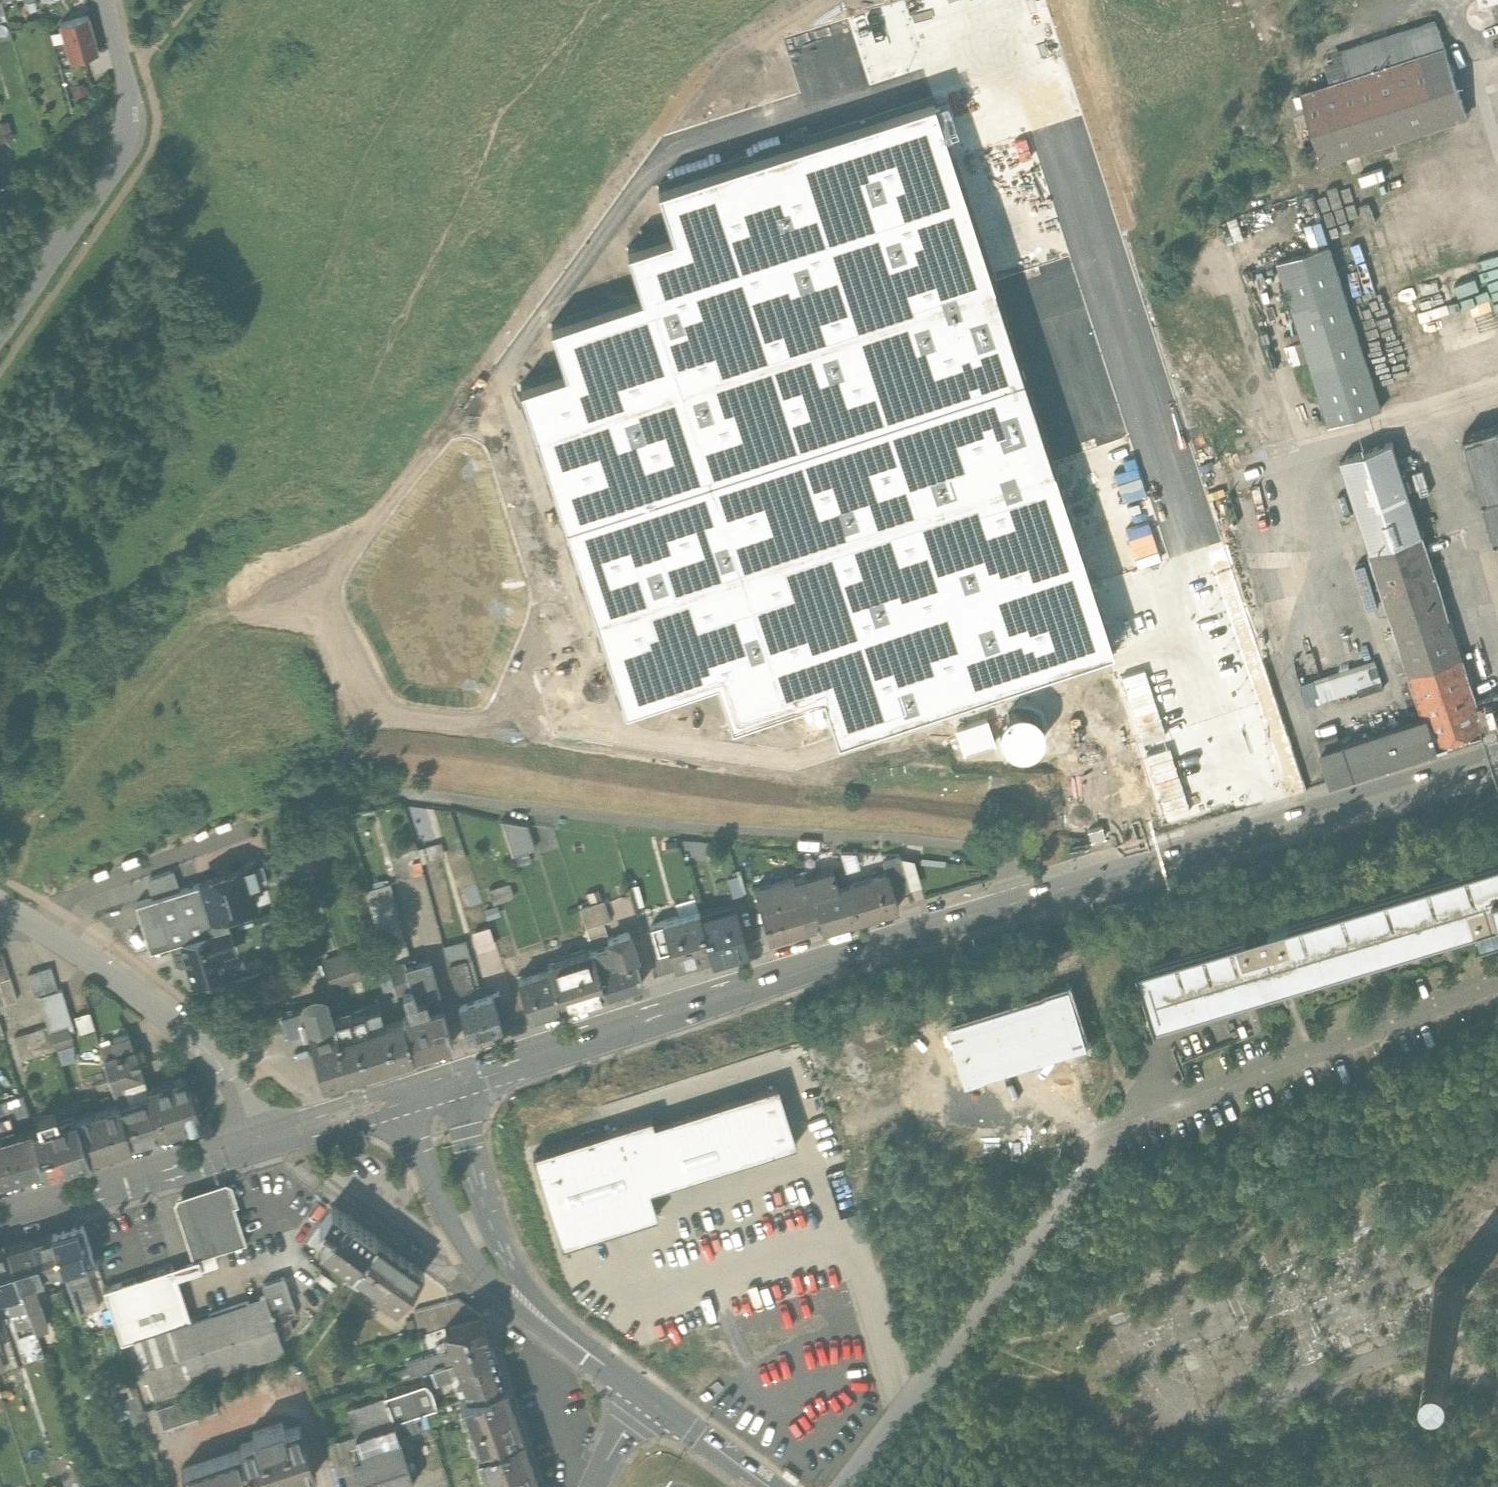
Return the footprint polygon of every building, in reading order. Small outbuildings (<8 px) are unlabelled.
[(88,15),(60,23),(70,61),(99,53),(88,15)] [(1324,164),(1469,117),(1436,19),(1322,56),(1330,82),(1301,91),(1324,164)] [(1111,646),(932,98),(658,187),(673,233),(627,248),(642,294),(550,324),(565,369),(520,384),(625,704),(716,674),(731,720),(822,690),(837,736),(1111,646)] [(1383,409),(1331,245),(1278,261),(1330,426),(1383,409)] [(1465,434),(1496,538),(1497,538),(1497,424),(1465,434)] [(1487,735),(1393,441),(1340,458),(1371,552),(1368,553),(1422,719),(1319,752),(1330,784),(1331,788),(1439,754),(1438,751),(1487,735)] [(1307,703),(1382,682),(1376,659),(1300,681),(1307,703)] [(1017,753),(1026,753),(1034,749),(1040,743),(1043,735),(1043,726),(1039,718),(1033,712),(1025,709),(1016,710),(1008,713),(1002,719),(999,727),(1000,736),(1003,744),(1009,750),(1017,753)] [(986,718),(956,728),(964,753),(994,743),(986,718)] [(502,825),(511,853),(534,846),(525,818),(502,825)] [(1088,833),(1092,844),(1105,840),(1102,829),(1088,833)] [(844,855),(854,887),(874,880),(866,857),(844,855)] [(311,857),(294,863),(300,878),(316,873),(311,857)] [(1139,965),(1157,1022),(1480,926),(1484,939),(1497,934),(1497,858),(1139,965)] [(920,891),(909,859),(884,867),(888,876),(895,899),(920,891)] [(266,885),(258,860),(242,864),(243,868),(244,869),(246,868),(252,889),(266,885)] [(227,873),(227,872),(217,875),(217,876),(200,881),(200,882),(201,882),(216,929),(228,926),(228,925),(224,913),(256,903),(252,889),(246,868),(244,869),(243,868),(227,873)] [(833,873),(805,881),(820,928),(822,937),(865,924),(854,887),(839,891),(833,873)] [(874,880),(854,887),(865,924),(899,914),(895,899),(888,876),(874,880)] [(795,878),(754,890),(769,943),(820,928),(805,881),(797,884),(795,878)] [(200,882),(136,901),(150,949),(190,937),(216,929),(201,882),(200,882)] [(1199,898),(1212,893),(1208,882),(1195,887),(1199,898)] [(511,885),(489,892),(494,906),(506,902),(504,899),(514,895),(511,885)] [(389,887),(367,893),(388,968),(405,963),(410,962),(389,887)] [(476,897),(468,899),(472,910),(479,907),(476,897)] [(650,915),(653,928),(662,925),(698,915),(695,902),(650,915)] [(592,950),(593,953),(610,947),(609,942),(604,926),(611,923),(605,904),(580,911),(592,950)] [(500,917),(497,908),(485,912),(488,921),(500,917)] [(735,911),(700,921),(711,959),(713,964),(747,954),(735,911)] [(669,952),(675,969),(711,959),(700,921),(698,915),(662,925),(669,952)] [(669,952),(662,925),(653,928),(651,928),(658,955),(669,952)] [(216,929),(190,937),(196,955),(187,958),(188,962),(193,981),(225,972),(219,953),(235,948),(228,926),(216,929)] [(488,930),(472,934),(478,953),(494,949),(488,930)] [(629,936),(609,942),(610,947),(593,953),(600,976),(636,964),(634,957),(635,957),(629,936)] [(441,948),(447,965),(470,958),(464,941),(441,948)] [(592,950),(548,964),(550,970),(562,1010),(606,996),(600,976),(593,953),(592,950)] [(322,962),(331,991),(362,981),(353,953),(322,962)] [(0,954),(0,1004),(17,999),(3,954),(0,954)] [(470,958),(447,965),(459,1005),(488,996),(484,986),(479,988),(470,958)] [(430,960),(407,967),(405,963),(388,968),(396,993),(404,990),(411,1016),(401,1020),(412,1057),(455,1045),(430,960)] [(636,964),(600,976),(606,996),(642,985),(636,964)] [(27,974),(35,996),(38,995),(55,989),(48,967),(27,974)] [(550,970),(518,980),(530,1020),(562,1010),(550,970)] [(55,989),(38,995),(48,1026),(49,1029),(72,1021),(61,988),(55,989)] [(488,996),(459,1005),(469,1038),(502,1028),(498,1012),(504,1011),(499,993),(488,996)] [(381,1069),(364,1015),(335,1024),(328,999),(323,996),(319,995),(315,995),(311,996),(304,1002),(301,1005),(326,1087),(381,1069)] [(1256,1035),(1264,1031),(1256,1004),(1247,1006),(1256,1035)] [(401,1020),(396,1005),(364,1015),(381,1069),(413,1059),(412,1057),(401,1020)] [(48,1026),(14,1036),(21,1059),(55,1048),(50,1033),(49,1029),(48,1026)] [(65,1028),(50,1033),(55,1048),(70,1043),(65,1028)] [(149,1088),(133,1048),(136,1047),(133,1035),(130,1036),(129,1033),(113,1038),(114,1042),(101,1046),(113,1084),(122,1082),(128,1101),(151,1094),(149,1088)] [(100,1047),(96,1036),(88,1038),(94,1058),(102,1055),(100,1047)] [(186,1077),(149,1088),(151,1094),(163,1132),(199,1121),(193,1103),(198,1101),(194,1088),(189,1090),(186,1077)] [(650,1113),(532,1150),(562,1245),(657,1215),(648,1189),(795,1142),(776,1082),(653,1121),(650,1113)] [(128,1101),(119,1104),(131,1142),(163,1132),(151,1094),(128,1101)] [(119,1104),(77,1116),(89,1155),(131,1142),(119,1104)] [(59,1122),(55,1110),(37,1116),(41,1128),(33,1130),(45,1169),(89,1155),(77,1116),(59,1122)] [(10,1117),(0,1120),(0,1180),(1,1182),(45,1169),(33,1130),(15,1135),(10,1117)] [(226,1186),(182,1200),(179,1206),(197,1260),(212,1255),(244,1244),(231,1206),(237,1204),(233,1190),(226,1186)] [(376,1240),(333,1208),(309,1241),(317,1247),(307,1261),(321,1271),(331,1258),(352,1273),(376,1240)] [(84,1225),(52,1235),(63,1269),(70,1290),(76,1313),(78,1316),(98,1309),(84,1264),(95,1260),(84,1225)] [(52,1235),(33,1241),(44,1275),(63,1269),(52,1235)] [(402,1258),(376,1240),(352,1273),(377,1292),(402,1258)] [(33,1241),(8,1247),(36,1333),(49,1328),(33,1279),(44,1275),(33,1241)] [(0,1250),(0,1299),(5,1297),(19,1339),(36,1333),(8,1247),(0,1250)] [(197,1260),(173,1267),(177,1279),(216,1267),(212,1255),(197,1260)] [(424,1275),(402,1258),(377,1292),(375,1295),(384,1301),(387,1298),(400,1307),(424,1275)] [(173,1267),(104,1290),(122,1343),(134,1339),(191,1321),(177,1279),(173,1267)] [(283,1278),(262,1285),(266,1296),(265,1296),(280,1341),(288,1338),(293,1331),(289,1319),(296,1317),(283,1278)] [(76,1313),(70,1290),(52,1295),(58,1318),(76,1313)] [(191,1321),(134,1339),(152,1396),(284,1353),(280,1341),(265,1296),(191,1321)] [(448,1305),(416,1314),(422,1335),(443,1329),(483,1318),(461,1302),(448,1305)] [(483,1318),(443,1329),(449,1351),(440,1354),(443,1364),(493,1347),(483,1318)] [(443,1364),(431,1368),(435,1380),(436,1383),(453,1378),(451,1372),(459,1370),(463,1381),(457,1383),(459,1389),(465,1387),(469,1399),(506,1386),(493,1347),(443,1364)] [(440,1354),(407,1364),(409,1369),(381,1378),(383,1383),(431,1368),(443,1364),(440,1354)] [(383,1383),(382,1384),(386,1396),(419,1385),(425,1383),(435,1380),(431,1368),(383,1383)] [(386,1396),(347,1409),(355,1436),(393,1424),(413,1417),(437,1408),(431,1389),(425,1383),(419,1385),(386,1396)] [(469,1399),(461,1402),(478,1453),(524,1437),(506,1386),(469,1399)] [(211,1390),(156,1408),(163,1429),(217,1411),(211,1390)] [(393,1424),(399,1441),(419,1434),(413,1417),(393,1424)] [(254,1434),(256,1441),(240,1446),(242,1452),(253,1486),(282,1486),(313,1477),(297,1428),(284,1432),(282,1424),(254,1434)] [(355,1436),(363,1461),(354,1464),(356,1471),(362,1486),(371,1486),(372,1486),(404,1486),(413,1484),(399,1441),(393,1424),(355,1436)] [(363,1461),(355,1436),(327,1445),(337,1477),(356,1471),(354,1464),(363,1461)] [(489,1486),(540,1486),(524,1437),(478,1453),(489,1486)] [(183,1470),(189,1486),(253,1486),(242,1452),(183,1470)]
